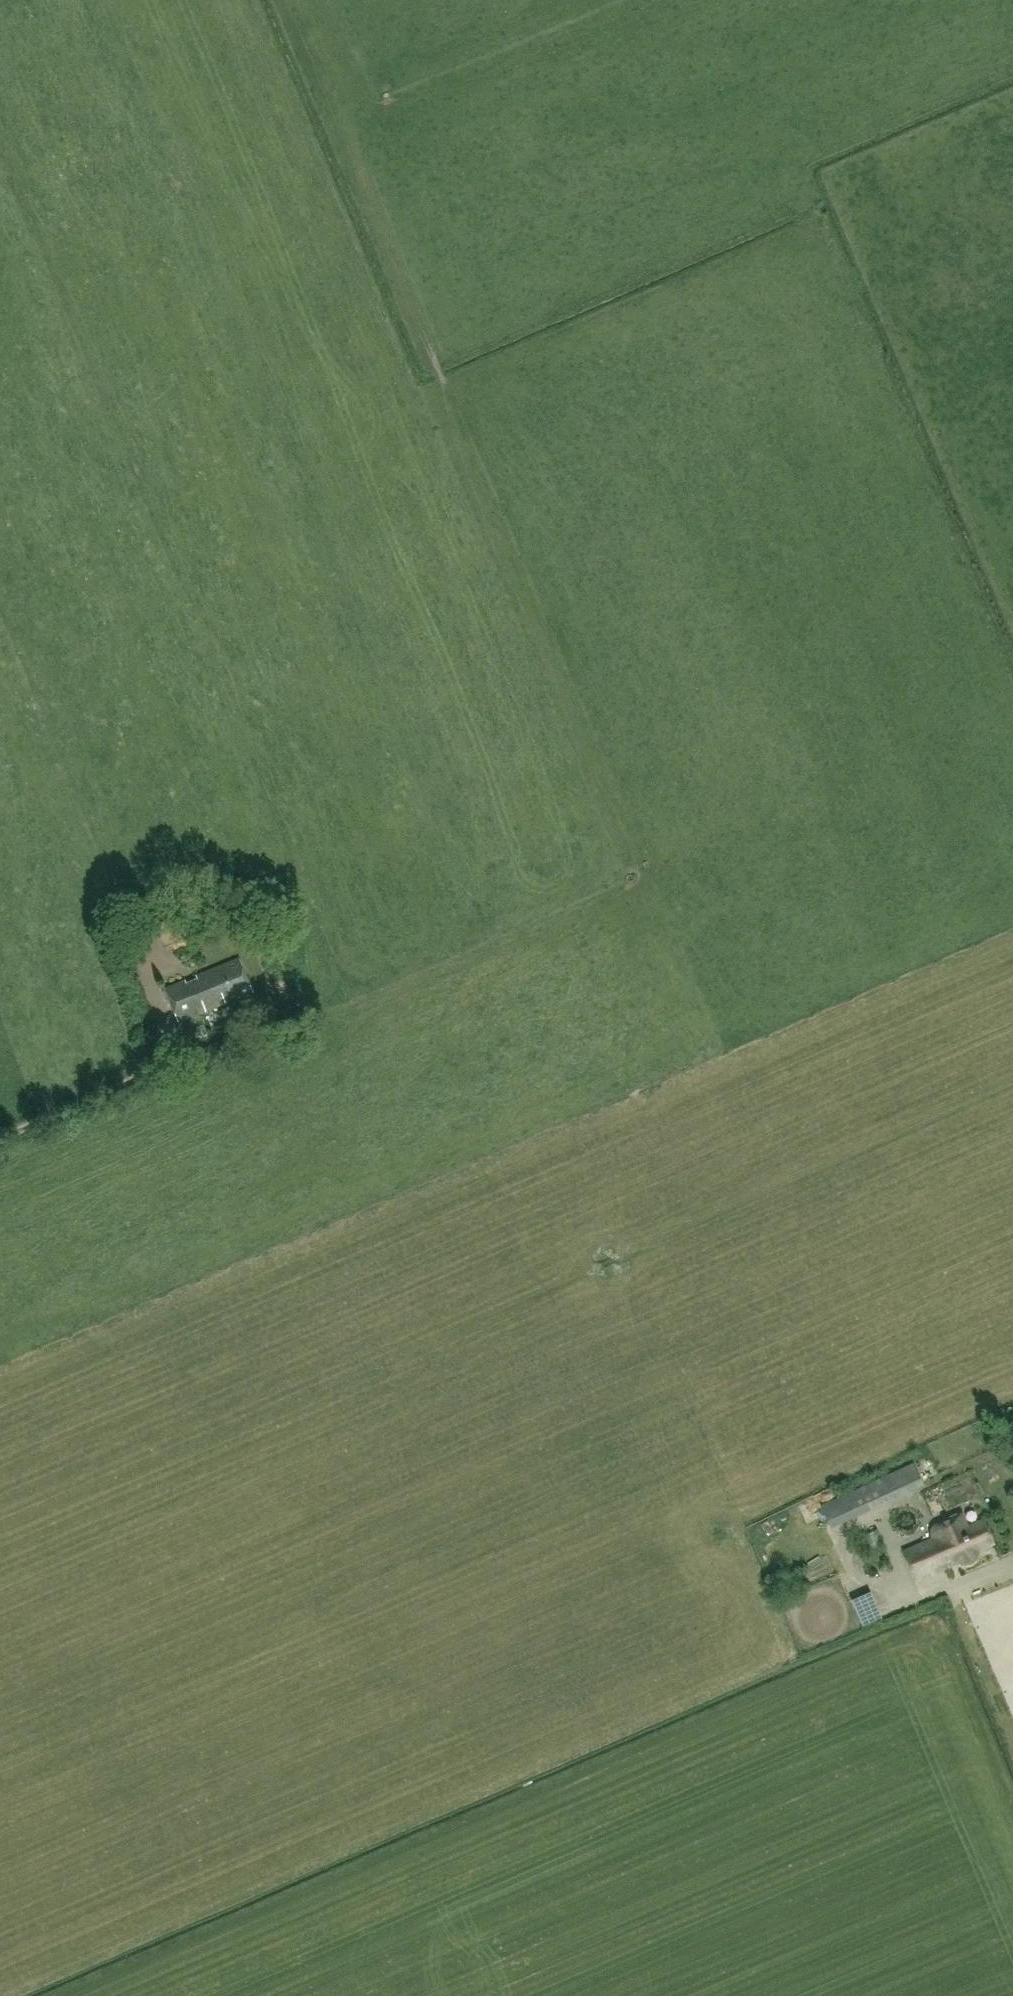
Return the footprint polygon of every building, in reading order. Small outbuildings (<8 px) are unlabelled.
[(176,917),(153,926),(156,933),(163,949),(186,940),(176,917)] [(188,986),(186,980),(164,988),(178,1023),(254,992),(240,957),(196,975),(199,981),(188,986)] [(913,1464),(859,1489),(820,1507),(831,1529),(923,1486),(913,1464)] [(932,1535),(933,1539),(903,1552),(916,1581),(960,1562),(963,1564),(968,1565),(972,1564),(975,1561),(977,1557),(976,1553),(994,1545),(984,1520),(967,1528),(961,1514),(937,1524),(934,1527),(932,1531),(932,1535)] [(881,1546),(876,1531),(866,1535),(871,1549),(881,1546)]
